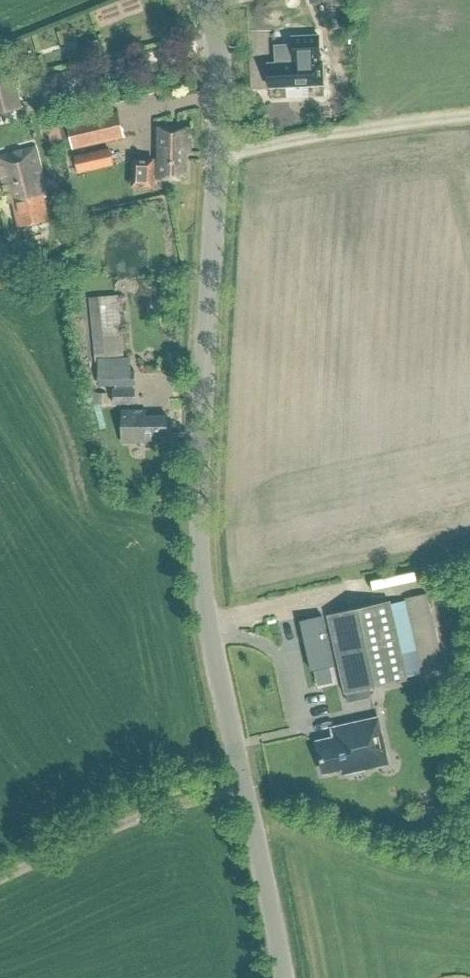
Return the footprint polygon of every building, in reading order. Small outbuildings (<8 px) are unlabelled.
[(294,62),(269,63),(270,87),(318,85),(318,58),(321,58),(320,36),(294,36),(294,62)] [(22,107),(12,68),(0,71),(0,112),(22,107)] [(65,115),(73,149),(106,141),(100,114),(101,107),(65,115)] [(153,171),(158,171),(158,176),(185,177),(187,151),(191,152),(192,126),(160,124),(158,158),(134,157),(132,183),(152,184),(153,171)] [(0,155),(0,168),(9,203),(14,201),(20,226),(49,219),(40,182),(44,181),(36,146),(0,155)] [(113,165),(110,148),(74,155),(78,173),(113,165)] [(100,386),(100,387),(135,386),(134,371),(114,371),(114,359),(126,358),(119,294),(89,297),(96,370),(99,372),(101,386),(100,386)] [(135,402),(135,387),(113,388),(113,403),(115,402),(135,402)] [(122,409),(122,441),(167,441),(167,414),(146,414),(146,408),(122,409)] [(404,598),(421,673),(444,668),(427,593),(404,598)] [(390,600),(328,614),(348,703),(372,697),(370,687),(408,679),(390,600)] [(300,621),(311,671),(333,666),(322,616),(300,621)] [(378,718),(334,728),(336,738),(317,742),(324,772),(342,767),(343,772),(388,762),(378,718)]
